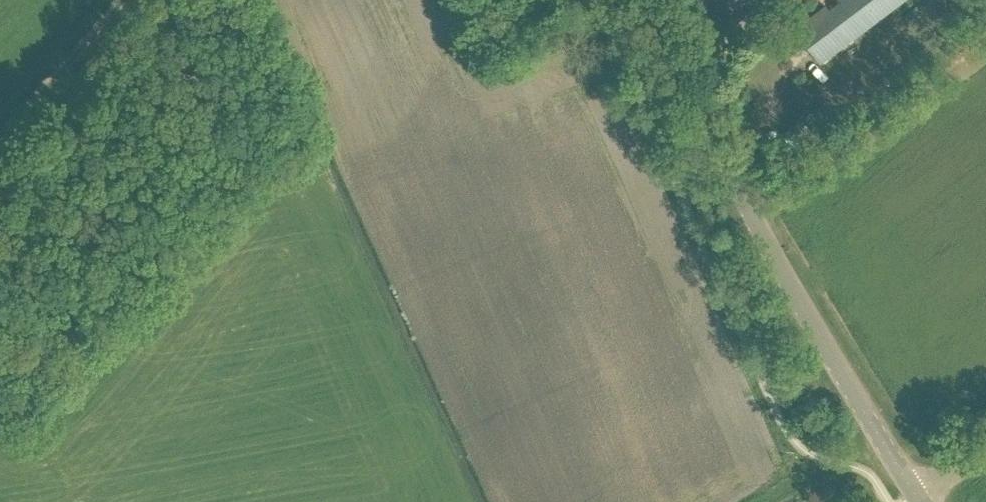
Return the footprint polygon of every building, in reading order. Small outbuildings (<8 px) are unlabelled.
[(821,60),(901,0),(834,0),(797,28),(821,60)]
